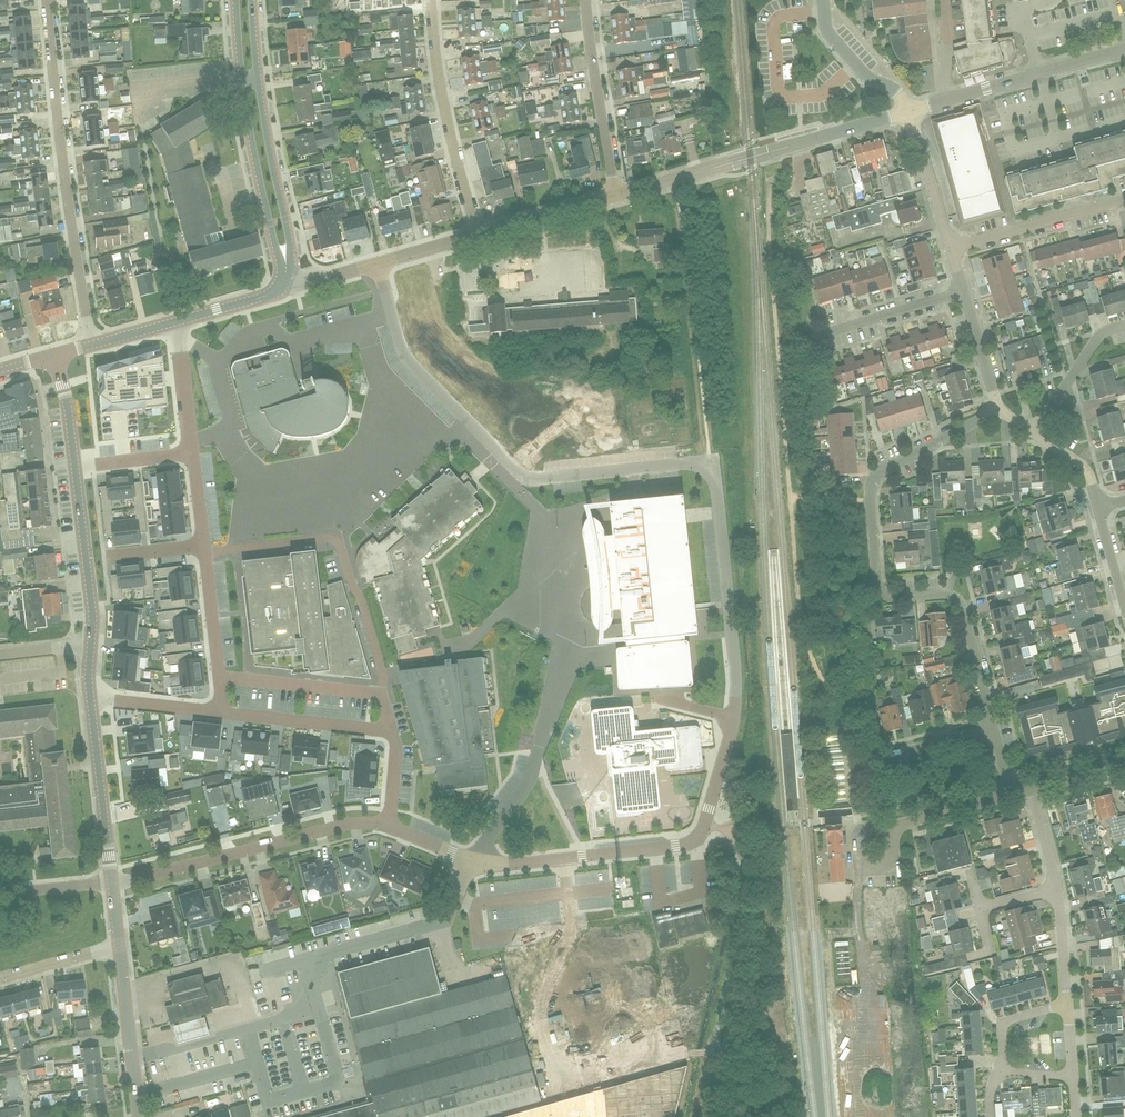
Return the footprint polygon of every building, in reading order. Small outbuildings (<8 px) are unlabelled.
[(182,13),(203,11),(202,0),(181,0),(182,13)] [(548,9),(548,8),(564,7),(564,0),(539,0),(539,3),(531,3),(531,4),(518,5),(517,0),(510,0),(511,6),(511,11),(531,9),(531,10),(541,9),(548,9)] [(907,63),(910,62),(910,63),(933,60),(927,14),(926,0),(872,0),(874,20),(899,17),(901,34),(891,35),(890,35),(890,40),(893,49),(898,58),(902,62),(907,63)] [(966,40),(953,44),(955,52),(954,52),(961,79),(970,76),(970,73),(981,70),(981,73),(1005,66),(1004,64),(1009,62),(1015,51),(1012,41),(1009,40),(993,45),(993,40),(994,40),(992,30),(990,31),(989,19),(991,19),(990,10),(988,10),(987,5),(989,4),(989,0),(961,0),(966,40)] [(480,9),(492,8),(491,1),(479,1),(480,9)] [(665,11),(682,10),(682,1),(665,2),(665,11)] [(127,11),(112,12),(101,13),(101,14),(90,15),(90,11),(84,12),(83,5),(69,7),(70,20),(103,17),(127,15),(127,11)] [(548,8),(548,9),(549,22),(566,21),(564,7),(548,8)] [(476,23),(475,9),(458,10),(459,24),(476,23)] [(304,19),(319,18),(318,10),(303,12),(304,19)] [(389,11),(389,13),(381,13),(382,20),(390,19),(391,31),(399,31),(414,29),(412,16),(402,17),(402,10),(389,11)] [(8,20),(7,12),(0,13),(0,21),(8,20)] [(644,20),(636,21),(635,19),(628,20),(628,14),(611,16),(613,30),(645,26),(644,20)] [(15,25),(9,25),(9,29),(0,30),(0,33),(31,31),(30,17),(15,19),(15,25)] [(104,20),(103,17),(70,20),(71,33),(86,32),(85,26),(91,25),(91,21),(104,20)] [(305,27),(319,25),(319,18),(304,19),(305,27)] [(477,37),(476,32),(476,23),(459,24),(460,38),(477,37)] [(645,26),(613,30),(615,44),(631,42),(647,41),(647,39),(673,36),(672,33),(678,32),(677,23),(645,26)] [(182,38),(182,43),(182,44),(181,44),(179,55),(189,55),(202,53),(201,36),(205,35),(204,29),(194,30),(193,24),(186,25),(186,24),(168,26),(168,39),(182,38)] [(359,26),(360,34),(373,33),(372,25),(359,26)] [(546,25),(526,27),(526,36),(538,35),(537,33),(547,32),(546,25)] [(154,34),(155,34),(155,39),(165,39),(165,34),(166,34),(165,26),(154,27),(154,34)] [(687,27),(689,46),(699,45),(696,26),(687,27)] [(393,38),(394,41),(376,42),(376,47),(380,47),(380,46),(415,42),(414,29),(399,31),(400,38),(393,38)] [(290,48),(307,46),(306,38),(312,38),(312,31),(306,31),(305,30),(288,32),(290,48)] [(0,33),(0,36),(10,35),(10,39),(16,38),(17,45),(32,43),(31,31),(0,33)] [(86,38),(86,32),(71,33),(72,46),(105,43),(105,40),(92,41),(92,37),(86,38)] [(531,46),(536,45),(548,43),(547,36),(534,38),(530,38),(531,46)] [(352,57),(351,42),(339,43),(341,59),(352,57)] [(380,46),(380,47),(381,50),(395,49),(395,51),(401,50),(402,57),(416,56),(415,42),(380,46)] [(17,51),(11,51),(11,55),(0,56),(0,59),(33,56),(32,43),(17,45),(17,51)] [(106,46),(105,43),(72,46),(73,60),(88,58),(87,52),(100,51),(100,52),(98,53),(99,62),(116,61),(115,51),(108,52),(107,46),(106,46)] [(484,54),(502,51),(501,44),(483,47),(484,54)] [(538,64),(570,58),(568,44),(551,47),(552,53),(545,54),(546,56),(537,58),(538,64)] [(307,46),(290,48),(292,64),(308,62),(308,61),(319,60),(319,53),(308,54),(307,46)] [(699,48),(686,49),(689,71),(701,69),(699,48)] [(371,51),(353,53),(354,62),(372,60),(371,51)] [(496,61),(486,62),(480,63),(479,55),(462,58),(464,72),(497,67),(496,61)] [(0,59),(0,62),(12,61),(13,65),(19,64),(19,71),(34,70),(33,56),(0,59)] [(416,56),(402,57),(394,58),(394,64),(403,63),(403,71),(418,69),(416,56)] [(573,72),(570,58),(538,64),(527,66),(528,71),(534,70),(539,69),(539,70),(548,68),(549,72),(549,76),(573,72)] [(106,74),(123,72),(122,64),(106,65),(106,74)] [(483,83),(482,75),(498,72),(497,67),(464,72),(466,86),(483,83)] [(621,85),(637,82),(644,81),(643,75),(644,75),(643,67),(618,71),(621,85)] [(2,80),(14,78),(13,70),(1,71),(2,80)] [(79,74),(80,88),(97,87),(96,73),(79,74)] [(297,103),(312,101),(310,91),(316,90),(315,83),(322,82),(321,74),(307,76),(309,86),(295,88),(297,103)] [(683,76),(681,77),(671,78),(671,84),(682,82),(684,82),(698,80),(700,79),(700,74),(697,74),(683,76)] [(667,83),(666,78),(653,80),(654,85),(657,85),(657,89),(666,88),(665,84),(667,83)] [(97,87),(80,88),(82,102),(99,100),(98,93),(104,92),(114,91),(114,86),(117,85),(116,79),(103,80),(103,86),(97,87)] [(12,88),(11,80),(0,81),(0,89),(12,88)] [(491,89),(501,87),(500,80),(490,82),(491,89)] [(637,82),(621,85),(623,99),(639,96),(637,82)] [(404,88),(407,102),(423,99),(421,85),(407,87),(404,88)] [(16,94),(8,94),(8,96),(0,97),(0,103),(34,100),(32,86),(15,87),(16,94)] [(670,97),(669,89),(650,92),(651,100),(670,97)] [(527,103),(540,101),(538,90),(526,91),(527,103)] [(542,101),(553,100),(552,91),(541,93),(542,101)] [(553,105),(544,106),(540,107),(537,108),(538,114),(555,111),(561,110),(578,107),(576,93),(559,96),(560,100),(552,102),(553,105)] [(191,253),(188,254),(194,276),(203,273),(204,275),(212,273),(212,271),(262,256),(256,235),(225,244),(222,234),(218,232),(199,166),(195,167),(188,140),(219,121),(216,116),(219,114),(219,113),(218,114),(211,103),(212,102),(212,101),(209,103),(206,98),(160,125),(162,127),(150,134),(161,154),(167,175),(167,176),(170,187),(165,188),(169,202),(174,201),(186,242),(188,241),(191,253)] [(423,99),(407,102),(409,116),(426,113),(423,99)] [(9,108),(10,109),(17,109),(17,115),(35,113),(34,100),(0,103),(0,106),(0,109),(9,108)] [(321,105),(313,106),(312,101),(297,103),(300,123),(315,120),(314,113),(322,111),(321,105)] [(490,115),(496,114),(506,111),(505,106),(496,108),(495,107),(495,104),(488,106),(487,101),(471,105),(474,119),(490,115)] [(628,128),(653,124),(650,104),(629,108),(631,115),(626,116),(626,120),(624,121),(626,127),(627,126),(628,128)] [(578,107),(561,110),(564,124),(581,121),(578,107)] [(358,121),(360,121),(367,120),(365,109),(363,109),(356,110),(358,121)] [(977,109),(932,121),(961,226),(1006,214),(977,109)] [(352,121),(351,111),(333,114),(334,124),(352,121)] [(496,114),(498,120),(507,117),(509,116),(508,111),(506,112),(506,111),(496,114)] [(538,114),(534,114),(528,116),(529,121),(547,118),(556,117),(555,111),(538,114)] [(656,117),(659,125),(676,120),(676,119),(681,118),(680,114),(675,116),(674,112),(656,117)] [(15,123),(14,115),(0,117),(0,125),(15,123)] [(490,115),(474,119),(477,132),(493,129),(490,115)] [(85,132),(102,130),(100,116),(83,118),(85,132)] [(397,116),(385,118),(386,126),(398,124),(397,116)] [(673,121),(659,125),(651,127),(655,151),(660,150),(660,153),(668,151),(669,156),(682,152),(679,143),(680,142),(679,137),(678,138),(677,137),(674,138),(672,130),(675,129),(673,121)] [(2,134),(13,132),(11,125),(0,126),(2,134)] [(323,127),(325,135),(314,137),(313,134),(297,138),(302,157),(318,153),(316,146),(327,144),(327,145),(337,142),(333,125),(323,127)] [(408,145),(432,140),(428,125),(410,130),(411,135),(406,136),(408,145)] [(547,134),(558,132),(557,125),(545,128),(547,134)] [(103,136),(109,136),(119,135),(118,128),(108,130),(102,130),(85,132),(87,146),(104,144),(103,136)] [(20,139),(14,140),(4,141),(4,147),(38,143),(37,129),(19,131),(20,139)] [(380,152),(393,148),(388,130),(375,133),(380,152)] [(1074,146),(1073,146),(1076,158),(1063,162),(1049,166),(1034,169),(1015,175),(1014,173),(1005,175),(1016,214),(1044,206),(1059,203),(1073,199),(1087,195),(1101,191),(1115,187),(1116,187),(1113,178),(1124,175),(1124,132),(1116,135),(1102,138),(1088,142),(1074,146)] [(580,178),(580,177),(590,174),(586,162),(595,159),(588,135),(574,139),(576,148),(572,149),(576,165),(569,167),(572,179),(574,179),(574,180),(580,178)] [(534,157),(546,155),(543,139),(531,142),(530,136),(517,139),(521,160),(534,158),(534,157)] [(650,152),(648,153),(646,137),(627,141),(630,164),(650,161),(649,158),(651,158),(650,152)] [(881,169),(888,166),(886,160),(888,159),(882,138),(871,141),(877,162),(879,162),(881,169)] [(432,140),(408,145),(411,154),(416,153),(417,158),(435,154),(432,140)] [(109,150),(120,148),(119,141),(108,142),(109,150)] [(877,162),(871,141),(862,144),(868,164),(866,165),(868,172),(873,171),(871,164),(877,162)] [(509,174),(504,176),(501,163),(493,166),(486,142),(473,145),(487,197),(494,195),(495,201),(515,196),(509,174)] [(5,153),(15,152),(21,152),(22,159),(40,157),(38,143),(4,147),(5,153)] [(868,164),(862,144),(852,147),(857,167),(859,167),(862,174),(868,172),(866,165),(868,164)] [(139,147),(124,149),(126,161),(130,160),(131,169),(142,168),(139,147)] [(384,170),(398,167),(393,148),(380,152),(384,170)] [(124,150),(110,151),(111,163),(125,161),(124,150)] [(838,168),(836,158),(837,157),(836,153),(835,154),(834,152),(826,154),(831,172),(833,172),(837,185),(840,196),(839,196),(844,213),(849,211),(844,195),(842,187),(852,185),(847,166),(838,168)] [(838,204),(837,204),(835,199),(829,201),(826,188),(837,185),(833,172),(831,172),(826,154),(814,157),(820,176),(821,175),(822,177),(805,182),(808,193),(800,196),(807,222),(815,220),(815,219),(840,212),(838,204)] [(84,162),(86,176),(100,174),(98,160),(84,162)] [(522,187),(547,181),(543,162),(518,168),(522,187)] [(332,181),(327,182),(324,164),(311,167),(313,175),(306,176),(309,195),(324,192),(324,191),(326,191),(327,192),(334,191),(332,181)] [(420,185),(441,180),(438,167),(425,170),(423,164),(411,167),(413,174),(417,173),(420,185)] [(402,167),(404,177),(411,175),(408,165),(402,167)] [(45,173),(37,174),(36,168),(24,169),(24,170),(16,171),(17,178),(25,177),(25,176),(31,175),(32,182),(25,183),(18,183),(19,189),(26,188),(26,189),(33,188),(47,186),(45,173)] [(396,170),(399,182),(405,181),(402,168),(396,170)] [(886,198),(909,192),(903,172),(881,178),(886,198)] [(101,182),(100,174),(86,176),(88,189),(123,184),(122,180),(108,182),(108,180),(101,182)] [(367,198),(373,196),(367,174),(361,176),(367,198)] [(864,192),(872,190),(869,177),(853,181),(856,194),(864,192)] [(441,180),(420,185),(424,197),(419,198),(421,205),(433,202),(432,195),(445,192),(441,180)] [(104,200),(103,193),(109,192),(109,190),(123,189),(123,184),(88,189),(90,202),(104,200)] [(33,188),(34,195),(27,197),(27,199),(14,200),(14,204),(49,199),(47,186),(33,188)] [(400,195),(391,198),(400,231),(402,231),(402,234),(409,232),(408,229),(412,228),(408,212),(406,213),(406,211),(407,211),(406,206),(413,205),(409,192),(400,195)] [(901,205),(898,196),(849,211),(844,213),(832,216),(836,231),(850,227),(851,232),(882,223),(880,215),(890,212),(893,221),(896,223),(898,224),(901,224),(914,220),(916,221),(918,221),(920,220),(921,218),(921,216),(920,214),(918,212),(915,201),(901,205)] [(391,198),(394,209),(390,210),(388,213),(389,218),(379,221),(383,236),(400,231),(391,198)] [(24,207),(29,206),(29,209),(36,208),(37,214),(51,212),(49,199),(14,204),(15,211),(24,210),(24,207)] [(104,200),(90,202),(92,215),(106,213),(105,207),(111,206),(110,199),(104,200)] [(343,201),(305,211),(308,221),(314,219),(320,238),(313,240),(316,252),(342,244),(336,224),(340,222),(340,223),(343,222),(348,221),(343,201)] [(433,202),(421,205),(423,212),(427,211),(431,223),(452,217),(448,204),(435,208),(433,202)] [(2,214),(11,212),(10,208),(12,208),(11,205),(1,206),(0,206),(0,214),(2,214)] [(420,205),(413,207),(418,226),(426,224),(420,205)] [(790,215),(802,212),(800,205),(788,208),(790,215)] [(150,219),(151,225),(157,224),(155,218),(154,211),(148,212),(148,213),(150,219)] [(37,214),(38,221),(39,227),(53,225),(51,212),(37,214)] [(38,221),(37,214),(26,216),(27,222),(38,221)] [(343,222),(349,243),(370,237),(364,216),(348,221),(343,222)] [(12,241),(10,226),(8,226),(7,219),(0,220),(0,243),(12,241)] [(129,233),(127,223),(127,220),(105,222),(105,229),(94,231),(96,247),(120,244),(119,234),(129,233)] [(423,242),(436,240),(433,225),(421,227),(423,242)] [(663,241),(664,241),(663,230),(637,232),(638,246),(657,244),(657,249),(656,249),(658,268),(669,267),(668,248),(664,248),(663,241)] [(1121,251),(1116,233),(1107,236),(1112,254),(1121,251)] [(1107,236),(1098,238),(1103,256),(1112,254),(1107,236)] [(906,260),(930,253),(926,241),(908,246),(906,238),(893,242),(895,250),(902,248),(906,260)] [(1085,262),(1079,238),(1070,241),(1075,259),(1083,256),(1085,262)] [(1085,262),(1094,259),(1089,241),(1080,243),(1079,238),(1085,262)] [(1094,259),(1103,256),(1098,238),(1089,241),(1094,259)] [(1066,261),(1075,259),(1070,241),(1061,243),(1066,261)] [(14,258),(26,257),(24,243),(11,245),(14,258)] [(45,261),(58,259),(56,243),(43,246),(27,248),(30,263),(36,262),(34,256),(44,254),(45,261)] [(811,247),(813,254),(825,251),(823,243),(811,247)] [(1057,264),(1066,261),(1061,243),(1052,246),(1057,264)] [(1048,266),(1057,264),(1052,246),(1043,248),(1048,266)] [(126,267),(132,265),(128,253),(139,250),(138,247),(121,251),(126,267)] [(1038,269),(1048,266),(1043,248),(1033,251),(1038,269)] [(930,253),(906,260),(909,271),(933,264),(930,253)] [(986,273),(1010,265),(1007,254),(983,261),(986,273)] [(108,256),(94,260),(97,271),(110,267),(108,256)] [(145,261),(135,264),(138,276),(135,277),(140,297),(154,293),(151,283),(154,282),(151,273),(149,274),(147,270),(145,261)] [(872,266),(880,290),(891,286),(884,262),(872,266)] [(1113,271),(1119,269),(1117,262),(1111,263),(1113,271)] [(933,264),(909,271),(913,283),(906,285),(908,293),(921,289),(919,281),(937,276),(933,264)] [(898,265),(892,267),(894,276),(908,272),(907,269),(899,271),(898,265)] [(1010,265),(986,273),(990,284),(1014,277),(1010,265)] [(861,269),(868,293),(880,290),(872,266),(861,269)] [(1095,276),(1102,274),(1099,267),(1093,268),(1095,276)] [(849,273),(850,273),(848,268),(837,272),(844,296),(855,293),(849,273)] [(868,293),(861,269),(850,273),(849,273),(855,293),(856,297),(868,293)] [(844,296),(837,272),(825,276),(833,300),(844,296)] [(30,302),(37,326),(49,322),(48,317),(65,313),(61,300),(60,300),(59,294),(54,274),(30,281),(35,301),(30,302)] [(1068,283),(1074,282),(1072,274),(1066,276),(1068,283)] [(112,309),(125,305),(116,276),(104,280),(107,287),(111,286),(112,291),(107,293),(112,309)] [(833,300),(825,276),(813,279),(821,303),(833,300)] [(1014,277),(990,284),(993,296),(1017,288),(1014,277)] [(1050,288),(1056,287),(1054,279),(1048,281),(1050,288)] [(1090,289),(1088,289),(1086,281),(1067,286),(1068,291),(1075,289),(1083,290),(1087,305),(1094,303),(1090,289)] [(1101,302),(1099,298),(1096,286),(1094,281),(1088,283),(1090,289),(1094,303),(1094,304),(1101,302)] [(1017,288),(993,296),(996,307),(1021,300),(1017,288)] [(483,312),(484,324),(469,326),(469,334),(491,332),(491,333),(507,332),(507,330),(513,329),(513,332),(630,323),(630,321),(637,321),(635,300),(628,300),(627,291),(610,293),(610,297),(604,297),(605,301),(531,307),(531,303),(525,303),(525,307),(515,308),(515,309),(505,310),(505,305),(489,306),(489,311),(483,312)] [(1124,312),(1124,291),(1113,294),(1119,313),(1124,312)] [(1119,313),(1113,294),(1101,298),(1107,317),(1119,313)] [(1078,325),(1072,306),(1060,309),(1057,297),(1051,299),(1055,314),(1062,312),(1066,328),(1078,325)] [(1021,300),(996,307),(1000,319),(1024,312),(1021,300)] [(1078,325),(1089,321),(1084,303),(1072,306),(1078,325)] [(0,314),(0,327),(3,327),(6,339),(23,334),(19,321),(15,322),(12,311),(4,313),(1,314),(0,314)] [(1038,324),(1042,323),(1039,315),(1033,316),(1035,325),(1038,324)] [(939,348),(949,345),(944,329),(939,330),(937,324),(932,325),(939,348)] [(939,348),(932,325),(928,327),(930,333),(925,335),(930,350),(939,348)] [(930,350),(925,335),(920,336),(918,330),(914,331),(920,353),(930,350)] [(909,332),(911,339),(906,340),(911,356),(920,353),(914,331),(909,332)] [(1038,336),(1021,341),(1030,370),(1041,367),(1036,351),(1043,349),(1049,347),(1044,332),(1038,334),(1038,336)] [(911,356),(906,340),(901,342),(899,335),(895,337),(901,359),(911,356)] [(901,359),(895,337),(890,338),(892,345),(887,346),(891,362),(901,359)] [(1021,341),(1003,346),(1007,360),(1015,358),(1020,375),(1021,376),(1025,375),(1026,374),(1025,371),(1030,370),(1021,341)] [(159,348),(94,366),(99,412),(166,405),(159,348)] [(280,349),(269,353),(270,360),(261,362),(262,368),(249,371),(246,359),(238,361),(237,362),(236,362),(235,362),(236,363),(234,365),(232,368),(231,368),(232,369),(232,370),(233,372),(235,380),(236,380),(246,416),(249,425),(252,434),(258,442),(263,447),(270,451),(277,454),(281,445),(278,444),(282,434),(285,435),(291,437),(300,438),(306,437),(311,437),(320,436),(331,433),(339,429),(343,425),(348,417),(350,409),(349,404),(347,396),(346,392),(343,389),(341,386),(337,384),(332,382),(325,381),(320,382),(315,383),(314,379),(302,383),(304,387),(299,388),(290,357),(291,357),(290,355),(289,353),(289,352),(289,351),(288,352),(286,350),(283,349),(283,348),(282,348),(282,349),(281,349),(280,349)] [(872,350),(868,352),(874,373),(884,370),(880,355),(874,357),(872,350)] [(865,360),(860,361),(865,376),(874,373),(868,352),(863,353),(865,360)] [(1124,363),(1124,355),(1109,360),(1111,367),(1124,363)] [(854,356),(849,357),(855,379),(865,376),(860,361),(856,363),(854,356)] [(846,366),(841,367),(846,382),(855,379),(849,357),(844,359),(846,366)] [(925,367),(936,367),(936,359),(925,359),(925,367)] [(846,382),(841,367),(836,368),(834,362),(829,363),(836,385),(846,382)] [(949,390),(969,385),(964,371),(954,374),(952,367),(937,371),(939,379),(945,377),(949,390)] [(1094,388),(1115,382),(1112,370),(1090,376),(1094,388)] [(36,412),(35,408),(36,407),(34,400),(34,399),(32,390),(31,390),(29,382),(24,383),(17,385),(12,387),(13,388),(5,390),(6,393),(0,395),(0,422),(36,412)] [(1115,382),(1094,388),(1097,400),(1118,394),(1115,382)] [(944,402),(946,401),(949,412),(965,408),(963,401),(973,398),(969,385),(949,390),(940,393),(942,401),(944,402)] [(915,422),(927,418),(920,394),(908,398),(915,422)] [(1116,397),(1118,403),(1124,401),(1124,394),(1116,397)] [(873,409),(874,409),(871,397),(865,399),(867,416),(875,413),(873,409)] [(896,402),(904,426),(915,422),(908,398),(896,402)] [(1114,405),(1115,411),(1124,408),(1124,401),(1118,403),(1114,405)] [(904,426),(896,402),(885,405),(893,429),(904,426)] [(893,429),(885,405),(874,409),(873,409),(875,413),(881,433),(893,429)] [(12,433),(1,435),(3,443),(41,439),(38,418),(37,418),(36,412),(0,422),(0,431),(20,425),(21,429),(18,429),(18,433),(12,434),(12,433)] [(1097,418),(1100,430),(1122,424),(1119,412),(1097,418)] [(828,428),(854,426),(852,413),(827,416),(828,428)] [(1122,424),(1100,430),(1103,442),(1124,436),(1122,424)] [(854,426),(828,428),(829,440),(855,438),(854,426)] [(855,438),(829,440),(831,452),(856,450),(855,438)] [(3,454),(11,453),(12,463),(28,461),(28,463),(43,461),(41,439),(3,443),(4,444),(0,444),(0,454),(3,454)] [(821,441),(817,441),(812,442),(813,450),(822,449),(821,441)] [(856,450),(831,452),(832,464),(857,461),(856,450)] [(1124,468),(1124,455),(1111,459),(1114,471),(1124,468)] [(1029,461),(1031,483),(1043,482),(1041,460),(1029,461)] [(857,461),(832,464),(833,476),(858,474),(857,461)] [(964,461),(951,462),(953,484),(960,483),(960,491),(966,491),(964,461)] [(992,462),(993,490),(1002,489),(1002,483),(1004,482),(1003,461),(992,462)] [(1031,488),(1030,483),(1031,483),(1029,461),(1018,462),(1020,479),(1013,480),(1014,493),(1020,493),(1020,489),(1031,488)] [(939,462),(940,485),(940,487),(933,488),(934,501),(942,501),(941,491),(946,491),(946,492),(948,493),(954,493),(953,484),(951,462),(939,462)] [(973,481),(973,493),(983,492),(983,494),(985,496),(993,495),(993,490),(992,462),(980,463),(981,480),(973,481)] [(1114,471),(1117,483),(1124,480),(1124,468),(1114,471)] [(5,501),(0,501),(0,537),(1,549),(24,547),(24,544),(29,544),(28,539),(23,539),(22,530),(51,527),(44,470),(37,471),(37,470),(25,471),(25,472),(2,475),(5,501)] [(357,562),(358,568),(363,584),(375,580),(392,640),(395,639),(400,655),(418,649),(415,639),(427,635),(426,630),(440,626),(422,566),(421,561),(483,507),(473,496),(478,492),(469,483),(472,480),(466,473),(459,479),(450,470),(392,521),(399,528),(380,545),(374,538),(363,547),(360,552),(358,557),(357,562)] [(178,473),(158,475),(159,488),(180,485),(178,473)] [(133,475),(120,477),(122,499),(134,498),(135,509),(144,508),(141,483),(134,483),(133,475)] [(111,500),(122,499),(120,477),(107,478),(108,487),(101,487),(104,513),(112,512),(111,500)] [(1046,495),(1053,494),(1052,481),(1045,482),(1046,495)] [(180,485),(159,488),(161,500),(182,497),(181,497),(180,485)] [(911,495),(920,494),(919,486),(906,487),(906,494),(891,495),(892,509),(912,508),(911,495)] [(967,511),(975,510),(973,493),(973,492),(966,493),(967,511)] [(161,500),(162,512),(184,509),(182,497),(161,500)] [(685,636),(693,635),(698,635),(684,497),(610,506),(611,514),(614,537),(606,538),(604,531),(601,525),(597,521),(591,518),(589,519),(589,518),(585,524),(583,531),(584,539),(585,545),(586,551),(587,557),(588,566),(589,575),(590,583),(591,594),(591,604),(592,614),(593,622),(596,628),(601,633),(602,633),(603,633),(603,634),(608,629),(612,624),(614,618),(614,611),(622,610),(624,634),(624,643),(626,643),(626,648),(620,649),(618,650),(617,653),(619,688),(620,690),(622,691),(690,687),(693,686),(693,684),(689,645),(688,643),(685,642),(685,636)] [(1053,499),(1040,503),(1034,505),(1040,523),(1073,513),(1072,509),(1068,511),(1066,503),(1055,506),(1053,499)] [(137,520),(125,521),(128,544),(141,542),(140,534),(147,533),(144,508),(135,509),(137,520)] [(912,508),(892,509),(893,524),(913,522),(912,508)] [(184,521),(183,510),(184,510),(184,509),(162,512),(164,524),(184,521)] [(115,545),(128,544),(125,521),(113,523),(112,512),(104,513),(107,538),(114,537),(115,545)] [(1049,533),(1051,539),(1063,536),(1061,529),(1073,526),(1070,519),(1074,517),(1073,513),(1040,523),(1041,528),(1045,527),(1047,534),(1049,533)] [(165,536),(186,534),(184,521),(164,524),(165,536)] [(923,530),(931,529),(930,523),(912,524),(913,531),(923,530)] [(909,543),(895,545),(897,569),(906,568),(905,561),(910,561),(910,566),(920,565),(919,560),(918,544),(925,543),(925,539),(924,533),(909,535),(909,543)] [(1039,553),(1037,546),(1035,539),(1028,541),(1032,555),(1039,553)] [(1054,551),(1058,550),(1061,562),(1058,563),(1062,562),(1085,555),(1084,551),(1080,552),(1077,545),(1066,548),(1064,541),(1052,545),(1054,551)] [(53,554),(35,557),(27,558),(26,548),(2,551),(3,561),(24,558),(25,571),(30,570),(33,569),(34,575),(37,575),(38,581),(56,578),(53,554)] [(242,562),(255,666),(292,670),(292,668),(301,667),(311,666),(311,672),(371,679),(356,629),(354,629),(352,615),(342,581),(327,585),(331,617),(323,618),(315,553),(242,562)] [(983,583),(1004,578),(1002,572),(1011,570),(1010,564),(1015,562),(1013,555),(1008,556),(993,559),(995,567),(980,571),(983,583)] [(1055,569),(1059,582),(1072,578),(1070,572),(1084,568),(1082,561),(1086,559),(1085,555),(1062,562),(1058,563),(1059,568),(1055,569)] [(4,564),(8,575),(17,571),(13,560),(4,564)] [(154,596),(151,571),(144,572),(143,563),(130,565),(133,587),(144,586),(146,597),(154,596)] [(114,601),(123,600),(121,589),(133,587),(130,565),(117,566),(118,575),(111,576),(114,601)] [(183,573),(182,566),(157,569),(158,578),(169,576),(170,588),(193,585),(191,572),(183,573)] [(1003,599),(1009,598),(1018,596),(1013,576),(1004,578),(983,583),(986,595),(1001,592),(1003,599)] [(1076,600),(1096,594),(1093,583),(1079,586),(1077,580),(1064,583),(1066,590),(1070,589),(1071,594),(1074,593),(1076,600)] [(186,599),(194,598),(193,585),(170,588),(172,600),(160,601),(162,610),(187,607),(186,599)] [(24,610),(27,629),(27,632),(36,631),(35,628),(46,626),(45,616),(61,614),(58,593),(47,595),(46,587),(22,590),(23,599),(20,599),(22,611),(24,610)] [(1018,596),(1009,598),(1011,606),(990,611),(993,623),(1012,618),(1019,616),(1016,605),(1031,601),(1029,593),(1018,596)] [(1080,612),(1092,608),(1099,606),(1096,594),(1076,600),(1077,606),(1071,608),(1072,614),(1057,618),(1059,624),(1060,625),(1082,619),(1080,612)] [(130,613),(117,612),(115,625),(139,628),(140,615),(143,615),(144,609),(130,607),(130,613)] [(198,629),(196,616),(188,617),(187,609),(162,612),(163,621),(174,620),(175,631),(198,629)] [(927,615),(927,621),(920,622),(922,647),(937,646),(937,636),(946,635),(944,613),(927,615)] [(900,644),(917,642),(915,624),(904,625),(901,622),(900,615),(876,617),(878,636),(884,636),(884,637),(886,637),(891,636),(900,644)] [(1012,618),(993,623),(996,635),(1012,631),(1014,639),(1024,636),(1032,634),(1029,621),(1014,625),(1012,618)] [(1061,630),(1067,628),(1067,629),(1074,627),(1078,642),(1107,634),(1103,622),(1084,627),(1082,619),(1060,625),(1061,630)] [(128,646),(143,648),(144,641),(137,640),(139,628),(115,625),(114,638),(129,640),(128,646)] [(165,644),(166,653),(192,650),(191,643),(199,642),(198,629),(175,631),(177,643),(165,644)] [(1090,652),(1110,646),(1107,634),(1078,642),(1082,657),(1074,659),(1076,666),(1092,661),(1090,652)] [(1024,636),(1014,639),(1011,640),(1012,646),(999,649),(1003,663),(1023,659),(1032,657),(1029,647),(1027,647),(1024,636)] [(117,654),(115,667),(142,670),(142,669),(139,669),(141,657),(146,658),(147,651),(131,649),(130,655),(119,654),(117,654)] [(168,664),(179,663),(180,675),(203,672),(201,659),(193,660),(192,653),(167,656),(168,664)] [(932,654),(921,657),(923,664),(934,661),(932,654)] [(920,655),(912,656),(912,665),(920,664),(920,655)] [(1052,657),(1056,672),(1065,670),(1060,655),(1052,657)] [(418,681),(404,684),(427,762),(435,760),(436,764),(439,793),(488,786),(484,755),(495,754),(489,710),(486,711),(485,706),(489,706),(483,657),(455,661),(456,666),(453,667),(452,660),(446,661),(446,667),(415,671),(418,681)] [(1003,663),(1006,678),(1019,674),(1021,681),(1034,678),(1031,667),(1025,668),(1023,659),(1003,663)] [(935,684),(932,671),(945,667),(943,660),(926,665),(927,671),(925,672),(929,688),(931,687),(936,706),(945,703),(944,701),(951,700),(954,713),(972,709),(965,682),(962,682),(961,676),(939,681),(940,683),(935,684)] [(140,682),(142,670),(115,667),(114,680),(127,682),(126,691),(150,694),(151,693),(150,693),(151,684),(146,683),(140,682)] [(1072,678),(1080,676),(1077,667),(1070,669),(1072,678)] [(1072,678),(1070,669),(1062,671),(1065,680),(1072,678)] [(1057,682),(1065,680),(1062,671),(1055,673),(1057,682)] [(196,686),(204,685),(203,672),(180,675),(182,686),(170,688),(171,696),(197,693),(196,686)] [(1057,682),(1055,673),(1047,675),(1050,685),(1057,682)] [(1050,685),(1047,675),(1040,677),(1042,687),(1050,685)] [(1124,737),(1124,732),(1124,728),(1124,681),(1095,688),(1098,699),(1099,698),(1100,703),(1095,704),(1095,703),(1085,706),(1086,710),(1074,713),(1072,709),(1062,712),(1062,713),(1058,714),(1057,710),(1058,709),(1055,699),(1017,709),(1020,719),(1021,719),(1022,724),(1021,724),(1024,734),(1025,734),(1028,745),(1026,745),(1029,755),(1047,751),(1046,748),(1049,748),(1052,757),(1062,754),(1062,753),(1072,750),(1073,751),(1083,748),(1082,744),(1094,741),(1095,745),(1105,742),(1105,741),(1116,738),(1116,740),(1124,737)] [(909,702),(910,706),(904,708),(907,719),(913,717),(915,724),(930,720),(928,714),(936,712),(930,689),(916,692),(918,697),(919,697),(920,699),(909,702)] [(897,711),(904,709),(900,694),(893,696),(895,705),(880,709),(885,731),(902,727),(897,711)] [(40,849),(41,855),(52,853),(52,859),(75,856),(63,752),(56,753),(53,729),(57,729),(54,704),(0,710),(0,738),(23,736),(29,783),(0,787),(0,831),(48,825),(51,847),(40,849)] [(593,712),(592,713),(592,714),(592,716),(595,750),(596,751),(597,753),(598,754),(599,754),(600,755),(611,753),(617,810),(617,811),(618,812),(619,813),(620,813),(622,813),(657,810),(658,809),(659,809),(659,808),(660,807),(660,806),(660,804),(656,766),(666,765),(666,768),(666,769),(667,769),(667,770),(668,770),(669,770),(670,770),(700,767),(701,767),(701,766),(702,766),(702,765),(702,764),(702,763),(699,730),(699,729),(698,728),(698,727),(697,727),(696,727),(695,727),(635,733),(633,712),(633,711),(633,710),(632,709),(631,708),(630,708),(629,708),(628,708),(596,711),(595,711),(594,712),(593,712)] [(180,735),(178,754),(192,755),(192,752),(205,753),(208,725),(195,724),(193,737),(180,735)] [(141,728),(141,734),(130,736),(132,755),(153,753),(151,741),(162,740),(161,725),(141,728)] [(208,725),(205,753),(218,754),(218,758),(225,759),(227,741),(220,740),(222,727),(208,725)] [(255,754),(258,731),(244,729),(243,744),(232,743),(230,761),(245,762),(246,753),(255,754)] [(278,764),(280,748),(269,747),(271,732),(258,731),(255,754),(264,755),(264,762),(278,764)] [(319,754),(320,743),(320,740),(305,739),(306,736),(296,735),(293,755),(317,758),(316,764),(325,765),(326,755),(319,754)] [(355,771),(378,773),(379,760),(377,760),(377,757),(375,757),(365,756),(366,745),(366,744),(352,743),(350,761),(355,762),(355,771)] [(160,768),(168,767),(167,758),(150,760),(151,769),(134,771),(137,790),(145,789),(145,792),(154,790),(154,788),(163,787),(160,768)] [(177,758),(169,759),(170,768),(178,767),(177,758)] [(889,773),(901,770),(899,762),(887,765),(889,773)] [(363,787),(372,788),(375,788),(375,785),(377,785),(378,773),(355,771),(354,780),(349,780),(347,800),(362,798),(363,787)] [(1068,771),(1059,772),(1060,779),(1069,777),(1068,771)] [(222,774),(214,776),(216,784),(224,782),(222,774)] [(287,778),(280,779),(282,786),(288,784),(287,778)] [(194,788),(194,781),(183,783),(184,790),(194,788)] [(232,783),(222,786),(227,804),(236,801),(232,783)] [(252,793),(251,788),(240,791),(245,813),(254,811),(256,819),(279,814),(272,784),(258,787),(259,792),(252,793)] [(320,788),(294,794),(298,812),(324,805),(320,788)] [(167,806),(191,800),(189,790),(165,795),(167,806)] [(1117,818),(1116,815),(1117,815),(1111,794),(1095,799),(1100,819),(1109,817),(1110,821),(1108,821),(1114,842),(1124,839),(1124,816),(1117,818)] [(1088,813),(1085,802),(1075,805),(1075,804),(1065,807),(1070,825),(1076,823),(1079,832),(1080,832),(1083,844),(1100,840),(1095,823),(1088,824),(1085,814),(1088,813)] [(173,830),(172,826),(169,815),(169,813),(145,819),(149,835),(173,830)] [(988,835),(999,832),(1000,837),(1020,831),(1018,821),(1004,824),(1002,817),(985,822),(988,835)] [(831,883),(846,882),(843,854),(844,854),(841,825),(826,827),(831,883)] [(1023,842),(1020,831),(1000,837),(1003,848),(993,851),(992,849),(979,853),(981,861),(994,857),(1011,853),(1009,846),(1023,842)] [(195,839),(193,833),(185,835),(187,841),(195,839)] [(955,869),(971,864),(963,835),(947,839),(955,869)] [(939,873),(955,869),(947,839),(934,842),(932,847),(939,873)] [(352,859),(341,861),(345,879),(350,878),(352,887),(357,890),(365,888),(368,883),(368,880),(367,877),(372,875),(365,849),(355,851),(357,858),(352,860),(352,859)] [(1008,866),(1009,872),(1030,866),(1027,856),(1013,859),(1011,853),(994,857),(981,861),(979,861),(981,868),(1000,863),(1002,868),(1008,866)] [(391,856),(382,875),(394,881),(398,879),(407,883),(408,887),(417,891),(421,889),(428,873),(426,868),(413,862),(410,868),(399,863),(400,860),(391,856)] [(1069,870),(1073,885),(1100,878),(1092,880),(1090,873),(1093,872),(1095,867),(1095,864),(1093,858),(1081,861),(1083,867),(1069,870)] [(338,891),(333,871),(331,864),(323,867),(322,863),(321,861),(309,864),(302,866),(308,890),(319,887),(321,895),(338,891)] [(1030,866),(1009,872),(1011,878),(1000,881),(1003,893),(1021,888),(1019,881),(1033,877),(1030,866)] [(261,876),(263,885),(270,913),(290,908),(290,906),(297,904),(296,900),(294,892),(286,894),(283,883),(277,885),(274,873),(261,876)] [(985,887),(993,886),(992,878),(984,879),(985,887)] [(1093,901),(1095,901),(1105,898),(1100,878),(1073,885),(1076,898),(1091,894),(1093,901)] [(252,901),(246,880),(220,887),(225,908),(227,907),(227,910),(230,911),(235,910),(237,907),(236,905),(252,901)] [(928,891),(931,890),(933,902),(959,895),(956,884),(940,888),(939,881),(926,884),(928,891)] [(391,895),(388,885),(381,887),(383,897),(391,895)] [(205,908),(201,892),(182,897),(184,907),(182,908),(185,920),(206,914),(208,923),(220,920),(216,905),(205,908)] [(933,902),(937,915),(944,913),(944,912),(962,907),(959,895),(933,902)] [(1084,910),(1084,911),(1081,912),(1083,921),(1086,920),(1087,923),(1112,917),(1110,910),(1106,911),(1105,905),(1110,904),(1109,897),(1105,898),(1095,901),(1096,907),(1084,910)] [(267,926),(261,903),(252,905),(258,928),(267,926)] [(156,924),(147,927),(150,938),(154,941),(158,939),(160,940),(164,939),(166,937),(173,935),(174,933),(172,927),(175,926),(170,906),(151,911),(153,919),(154,919),(155,919),(156,924)] [(1018,909),(1005,912),(1010,930),(1039,922),(1037,911),(1025,914),(1024,907),(1018,909)] [(677,939),(708,932),(703,909),(672,916),(671,912),(652,917),(660,949),(678,944),(677,939)] [(335,918),(338,930),(351,926),(348,914),(335,918)] [(933,926),(946,922),(945,916),(931,919),(933,926)] [(1114,943),(1124,941),(1124,934),(1118,935),(1117,929),(1111,931),(1108,918),(1112,917),(1087,923),(1090,936),(1103,933),(1105,940),(1113,938),(1114,943)] [(271,942),(281,939),(277,921),(267,924),(271,942)] [(946,922),(933,926),(935,933),(948,929),(946,922)] [(1039,922),(1010,930),(1016,950),(1023,948),(1025,955),(1034,952),(1033,945),(1034,945),(1031,936),(1043,933),(1039,922)] [(968,928),(949,933),(952,944),(971,939),(968,928)] [(852,931),(842,933),(844,939),(853,936),(852,931)] [(974,952),(971,939),(952,944),(952,945),(943,947),(947,962),(943,963),(945,970),(958,967),(955,958),(956,958),(955,956),(974,952)] [(1117,976),(1124,976),(1124,970),(1120,970),(1119,952),(1115,952),(1115,949),(1124,948),(1124,941),(1114,943),(1114,948),(1110,949),(1091,951),(1092,966),(1104,965),(1104,974),(1116,973),(1117,976)] [(540,1100),(506,976),(442,993),(430,948),(339,973),(368,1080),(378,1116),(480,1116),(540,1100)] [(848,948),(838,949),(841,978),(851,977),(848,948)] [(263,955),(265,965),(293,960),(291,951),(263,955)] [(1001,964),(1002,964),(1000,956),(997,956),(993,958),(992,958),(995,967),(1001,966),(1001,964)] [(1008,962),(1009,969),(1017,967),(1015,960),(1008,962)] [(1009,969),(1008,962),(1002,964),(1001,964),(1001,966),(1003,970),(1009,969)] [(1044,963),(1040,964),(1037,965),(1039,971),(1046,969),(1044,963)] [(174,1021),(229,1005),(221,978),(205,983),(202,973),(167,983),(173,1004),(169,1005),(174,1021)] [(1117,976),(1117,980),(1113,981),(1094,982),(1095,998),(1107,997),(1107,1003),(1123,1002),(1122,987),(1121,980),(1124,980),(1124,976),(1117,976)] [(1027,981),(1032,999),(1046,995),(1042,980),(1037,982),(1036,978),(1027,981)] [(71,1002),(72,1002),(80,1001),(80,1004),(86,1003),(84,981),(69,982),(71,1002)] [(1007,983),(1008,986),(1000,988),(1005,1007),(1019,1003),(1013,984),(1013,981),(1007,983)] [(1032,999),(1027,981),(1028,984),(1023,985),(1022,982),(1013,984),(1019,1003),(1032,999)] [(59,1003),(64,1003),(65,1005),(72,1004),(72,1002),(71,1002),(69,982),(55,984),(57,1000),(59,1000),(59,1003)] [(963,1004),(965,1002),(969,1007),(975,1002),(957,982),(949,989),(963,1004)] [(973,995),(977,1000),(982,995),(974,986),(969,991),(973,995)] [(1005,1007),(1000,988),(999,988),(1000,991),(996,992),(995,989),(987,992),(988,995),(987,995),(992,1011),(1005,1007)] [(37,1006),(41,1005),(37,989),(19,994),(23,1010),(28,1009),(29,1012),(38,1010),(37,1006)] [(6,1018),(9,1017),(10,1019),(15,1018),(15,1016),(24,1013),(23,1010),(19,994),(1,999),(6,1018)] [(52,1019),(53,1018),(55,1024),(63,1021),(61,1016),(59,1010),(50,1012),(52,1019)] [(1120,1010),(1103,1011),(1103,1018),(1096,1018),(1096,1020),(1093,1020),(1094,1028),(1097,1028),(1098,1034),(1118,1032),(1118,1031),(1122,1030),(1122,1036),(1124,1036),(1124,1027),(1123,1027),(1122,1017),(1121,1017),(1120,1010)] [(42,1014),(46,1028),(53,1026),(51,1019),(52,1019),(50,1012),(42,1014)] [(978,1012),(962,1013),(952,1013),(952,1019),(957,1019),(960,1019),(960,1028),(979,1026),(978,1012)] [(90,1035),(89,1025),(76,1027),(77,1037),(90,1035)] [(981,1040),(979,1026),(960,1028),(958,1028),(959,1034),(961,1034),(961,1042),(965,1041),(965,1042),(981,1040)] [(22,1043),(29,1041),(27,1034),(13,1038),(16,1050),(24,1048),(22,1043)] [(1124,1047),(1124,1036),(1122,1036),(1117,1036),(1117,1043),(1098,1045),(1099,1057),(1102,1057),(1103,1066),(1118,1064),(1123,1063),(1122,1054),(1115,1054),(1115,1048),(1124,1047)] [(981,1040),(965,1042),(965,1046),(962,1047),(962,1055),(966,1055),(966,1056),(982,1054),(981,1040)] [(98,1047),(93,1048),(92,1041),(79,1042),(80,1049),(81,1057),(78,1058),(79,1063),(100,1061),(98,1047)] [(933,1063),(947,1063),(958,1062),(957,1055),(946,1055),(945,1043),(933,1044),(934,1056),(933,1056),(933,1063)] [(576,1046),(577,1060),(599,1059),(598,1045),(576,1046)] [(36,1068),(34,1048),(20,1050),(22,1070),(36,1068)] [(100,1061),(79,1063),(79,1064),(77,1064),(78,1069),(82,1069),(83,1077),(101,1074),(100,1061)] [(15,1064),(0,1067),(0,1076),(0,1078),(17,1075),(15,1064)] [(954,1085),(974,1083),(972,1069),(958,1070),(957,1064),(940,1066),(941,1074),(953,1073),(954,1085)] [(687,1066),(505,1116),(674,1116),(687,1066)] [(932,1067),(933,1086),(941,1086),(941,1077),(938,1078),(938,1066),(932,1067)] [(1124,1092),(1122,1073),(1113,1073),(1114,1078),(1101,1079),(1103,1096),(1115,1094),(1116,1101),(1124,1100),(1124,1092)] [(101,1074),(83,1077),(84,1084),(79,1085),(80,1091),(103,1088),(101,1074)] [(576,1078),(562,1083),(567,1096),(581,1090),(576,1078)] [(368,1080),(363,1082),(368,1101),(309,1116),(378,1116),(368,1080)] [(974,1083),(954,1085),(954,1086),(957,1085),(958,1090),(955,1090),(956,1099),(959,1099),(975,1097),(974,1083)] [(81,1096),(85,1095),(86,1104),(89,1103),(105,1102),(103,1088),(80,1091),(81,1096)] [(1027,1099),(1031,1099),(1031,1088),(1022,1088),(1022,1092),(1001,1093),(1002,1110),(1028,1109),(1027,1099)] [(1032,1099),(1033,1116),(1035,1116),(1045,1116),(1045,1108),(1061,1106),(1060,1089),(1038,1090),(1039,1098),(1032,1099)] [(39,1095),(40,1101),(33,1102),(34,1111),(46,1109),(46,1108),(61,1106),(60,1102),(54,1102),(53,1094),(39,1095)] [(975,1097),(959,1099),(959,1104),(956,1104),(957,1113),(960,1113),(977,1111),(975,1097)] [(232,1116),(250,1116),(246,1104),(230,1109),(232,1116)] [(5,1116),(19,1116),(18,1108),(17,1108),(17,1105),(9,1106),(10,1110),(4,1111),(5,1116)] [(1122,1107),(1103,1108),(1104,1116),(1123,1116),(1122,1107)]
